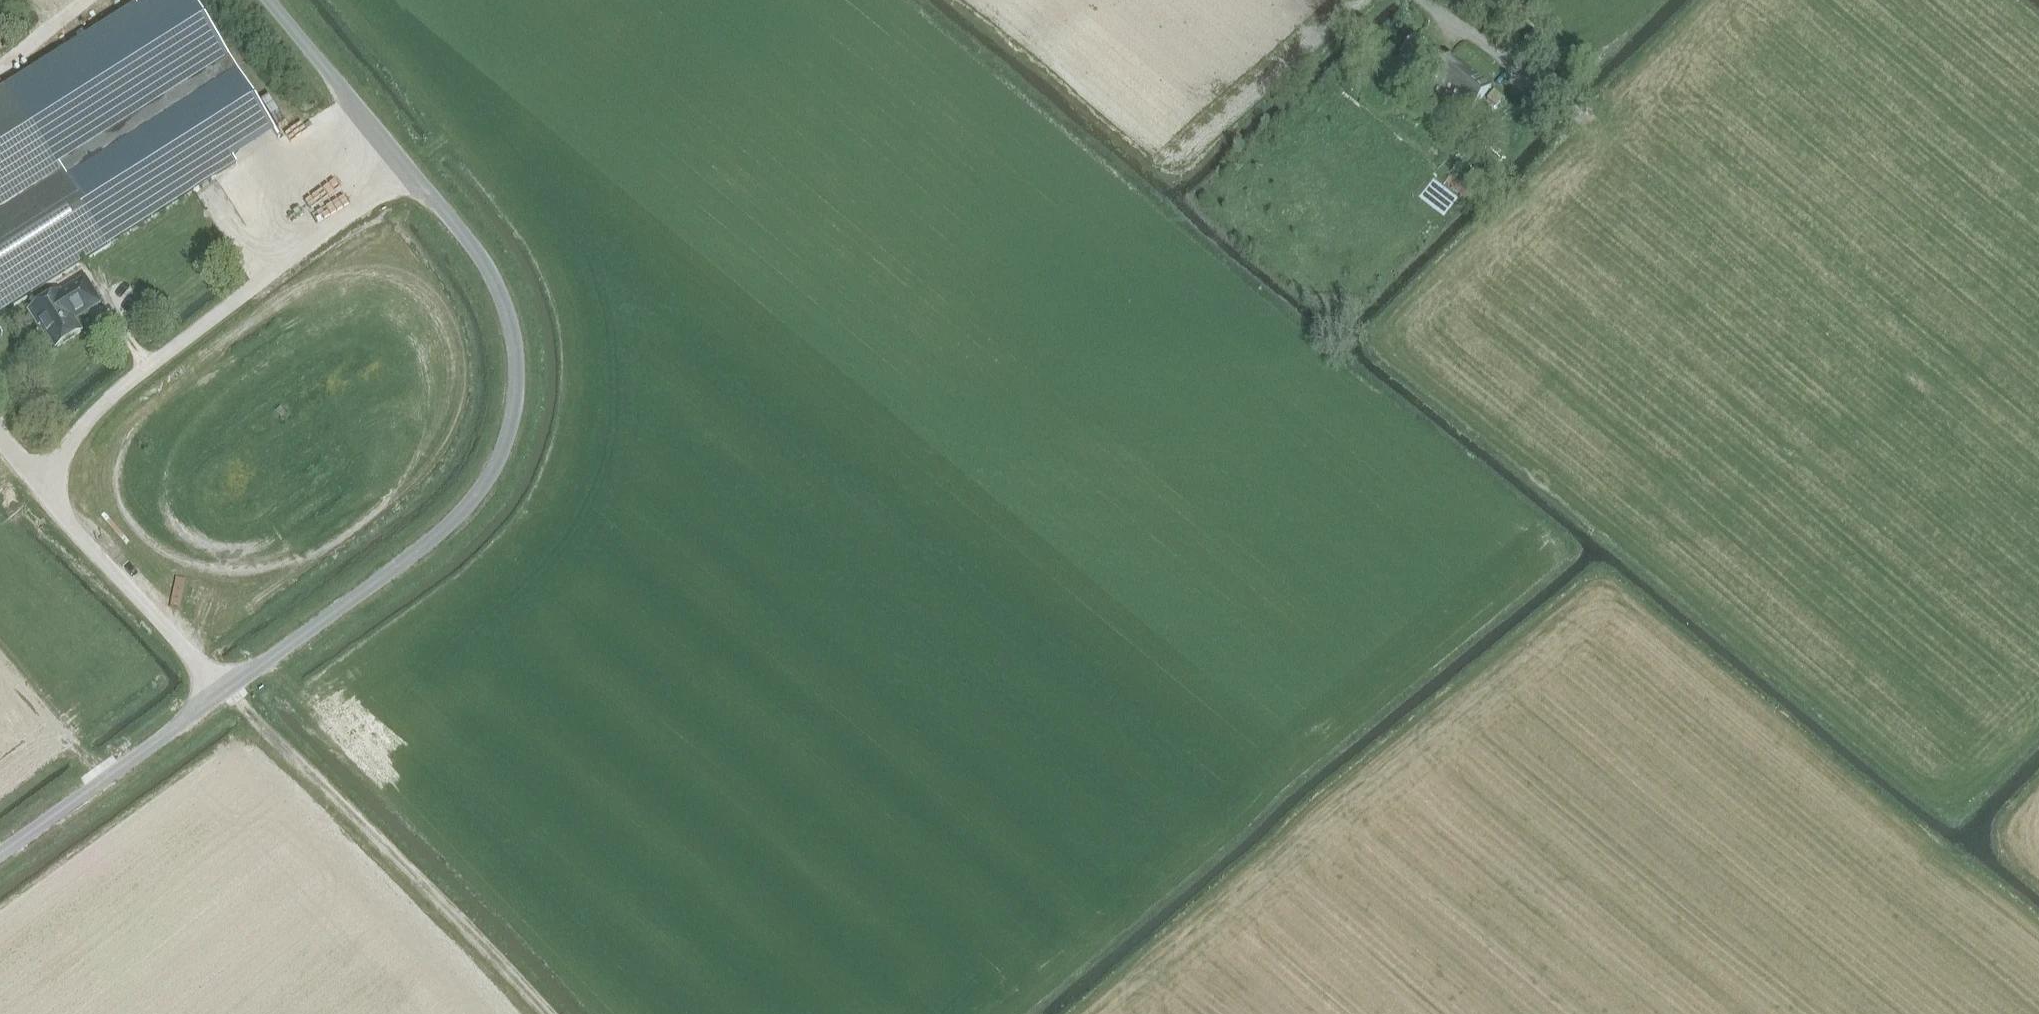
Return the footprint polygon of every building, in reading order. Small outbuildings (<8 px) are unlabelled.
[(65,273),(236,164),(234,160),(275,133),(191,0),(145,0),(9,86),(0,92),(0,314),(65,273)] [(1435,55),(1436,54),(1415,37),(1400,55),(1421,72),(1422,70),(1433,79),(1432,80),(1431,79),(1431,80),(1471,113),(1472,112),(1471,111),(1489,88),(1491,89),(1491,88),(1450,55),(1450,56),(1451,57),(1445,64),(1435,55)] [(1493,90),(1486,99),(1496,107),(1503,98),(1493,90)] [(82,332),(74,319),(101,302),(85,278),(61,293),(60,292),(29,311),(39,326),(42,325),(56,348),(82,332)]
